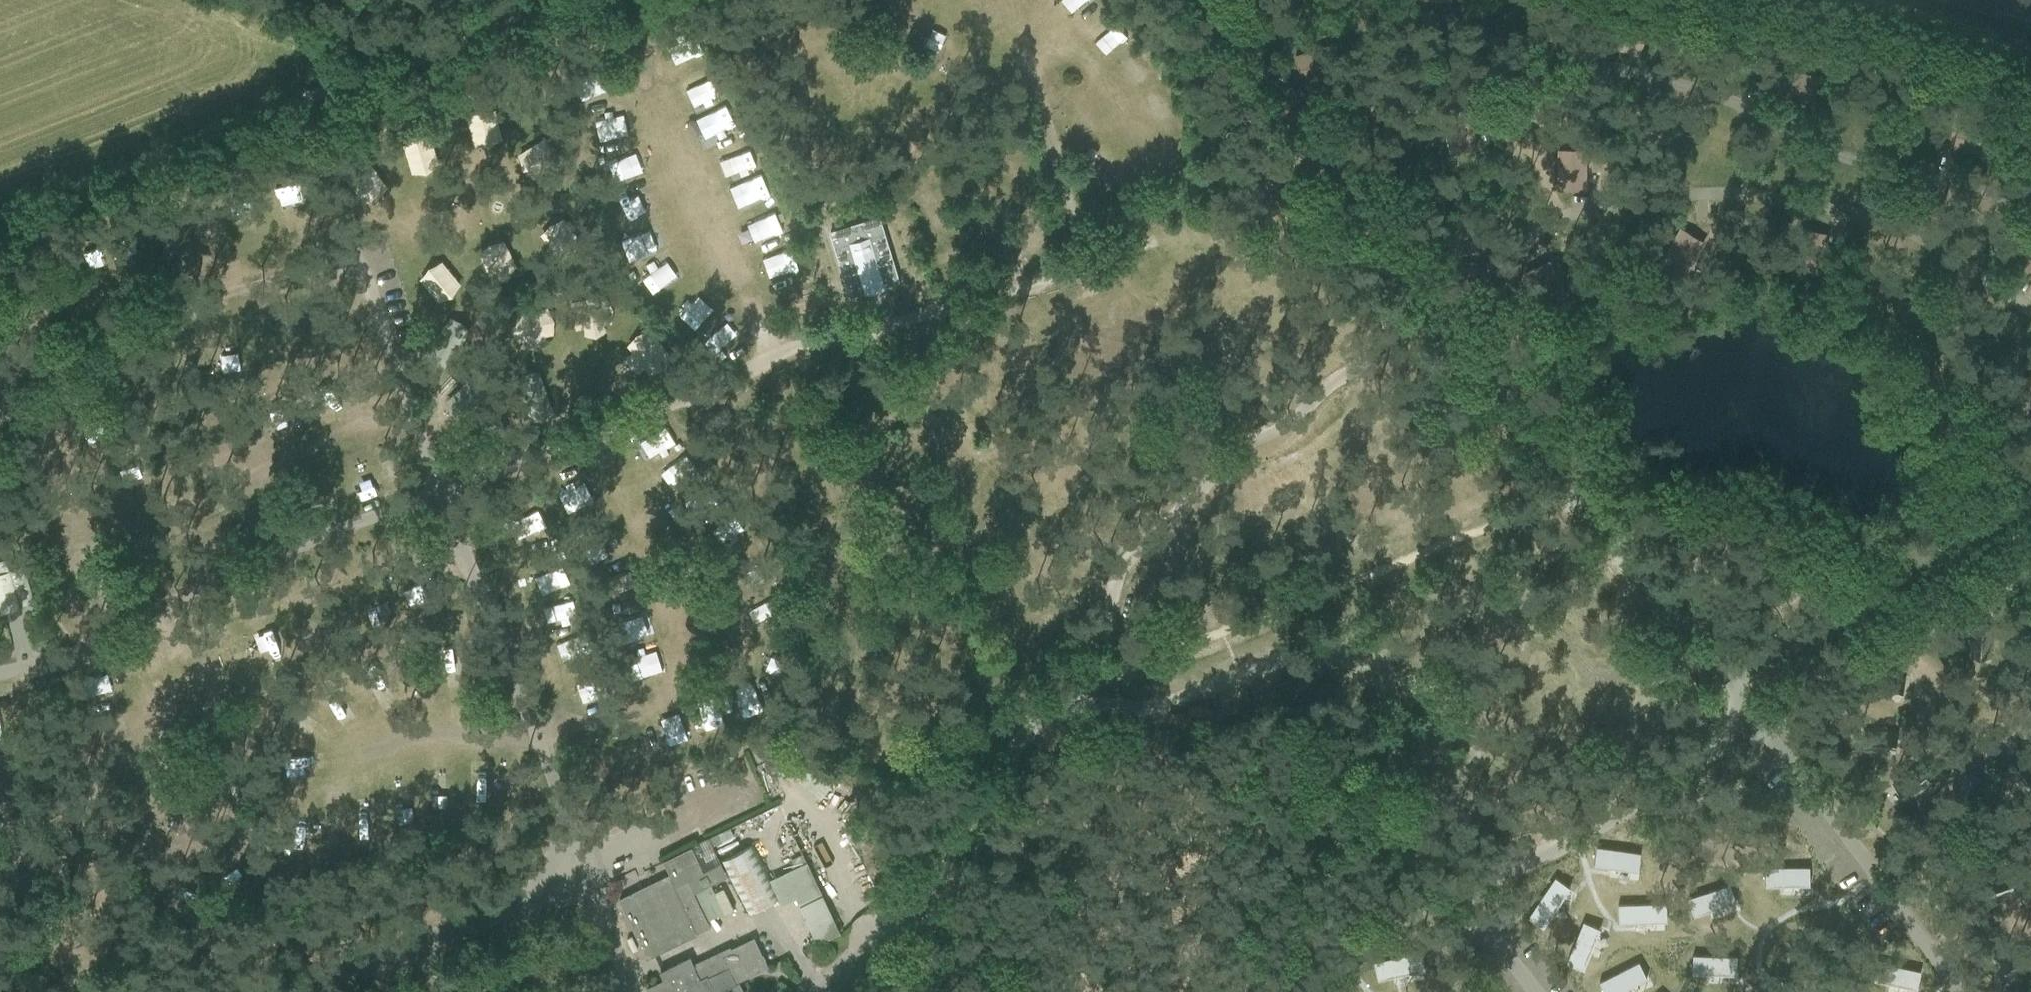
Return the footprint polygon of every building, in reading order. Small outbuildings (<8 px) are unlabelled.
[(1601,43),(1638,55),(1647,28),(1610,16),(1601,43)] [(1302,82),(1340,71),(1332,44),(1295,55),(1302,82)] [(1772,93),(1811,104),(1819,77),(1780,66),(1772,93)] [(1450,154),(1477,147),(1467,108),(1439,115),(1450,154)] [(1953,149),(1992,157),(1998,129),(1959,121),(1953,149)] [(392,149),(400,167),(421,158),(413,140),(392,149)] [(1558,190),(1586,189),(1585,149),(1558,150),(1558,190)] [(616,166),(618,183),(639,181),(637,163),(616,166)] [(381,212),(369,215),(373,229),(385,227),(381,212)] [(847,285),(862,280),(862,278),(881,272),(882,273),(897,269),(881,221),(866,226),(864,221),(845,228),(846,232),(831,237),(847,285)] [(155,226),(158,242),(177,239),(174,222),(155,226)] [(1684,276),(1704,242),(1680,228),(1660,262),(1684,276)] [(1792,266),(1818,272),(1827,234),(1801,228),(1792,266)] [(2030,270),(2030,239),(2017,261),(2030,270)] [(1523,273),(1541,308),(1567,295),(1550,260),(1523,273)] [(566,301),(569,328),(612,324),(609,296),(566,301)] [(512,342),(550,337),(547,307),(509,312),(512,342)] [(657,369),(653,329),(626,332),(630,372),(657,369)] [(902,383),(889,375),(865,413),(878,421),(902,383)] [(277,427),(293,421),(286,401),(270,407),(277,427)] [(786,457),(771,454),(763,498),(778,501),(786,457)] [(502,534),(507,542),(523,532),(518,524),(502,534)] [(607,527),(585,535),(591,553),(614,545),(607,527)] [(0,607),(18,602),(20,607),(35,602),(24,565),(9,570),(6,559),(0,560),(0,612),(2,612),(0,607)] [(1980,657),(1992,658),(1995,627),(1971,624),(1968,656),(1980,657)] [(272,666),(286,661),(276,636),(263,641),(272,666)] [(426,651),(429,673),(446,671),(443,650),(426,651)] [(220,658),(196,661),(200,695),(225,691),(220,658)] [(1901,689),(1905,678),(1876,669),(1868,691),(1897,701),(1901,689)] [(317,709),(337,702),(328,677),(308,685),(317,709)] [(1863,752),(1895,753),(1896,732),(1863,731),(1863,748),(1863,752)] [(1909,802),(1931,782),(1922,772),(1915,764),(1892,785),(1909,802)] [(290,768),(291,786),(312,784),(311,766),(290,768)] [(1975,809),(1982,779),(1970,777),(1956,774),(1950,803),(1975,809)] [(440,809),(461,803),(455,780),(433,786),(440,809)] [(739,851),(721,861),(748,914),(780,898),(753,844),(739,851)] [(670,875),(638,891),(619,899),(644,951),(647,957),(666,948),(710,927),(694,892),(710,885),(694,852),(691,847),(662,861),(670,875)] [(1597,847),(1594,864),(1637,871),(1640,853),(1597,847)] [(1809,867),(1766,867),(1766,885),(1810,885),(1809,867)] [(807,870),(785,878),(789,892),(810,934),(787,943),(796,964),(844,942),(818,899),(807,870)] [(1555,877),(1528,917),(1542,926),(1569,887),(1555,877)] [(1729,885),(1688,898),(1693,916),(1735,902),(1729,885)] [(1666,903),(1618,904),(1618,922),(1666,921),(1666,903)] [(1583,922),(1566,962),(1583,969),(1599,929),(1583,922)] [(649,987),(651,991),(743,991),(739,983),(737,979),(766,965),(764,959),(765,958),(763,954),(761,955),(753,938),(720,953),(719,951),(692,964),(689,957),(661,971),(665,979),(655,983),(655,984),(649,987)] [(1421,951),(1374,961),(1378,978),(1378,979),(1425,969),(1421,951)] [(1693,955),(1693,973),(1737,974),(1737,956),(1693,955)] [(1599,982),(1605,991),(1619,991),(1647,978),(1638,962),(1599,982)] [(1877,962),(1873,980),(1916,989),(1920,971),(1877,962)]
